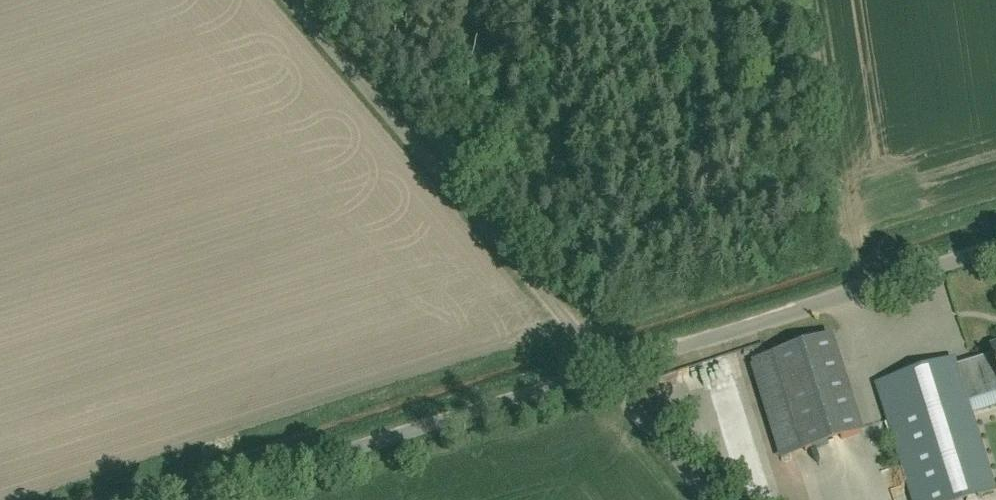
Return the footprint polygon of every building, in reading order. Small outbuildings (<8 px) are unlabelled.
[(867,438),(837,336),(775,355),(805,456),(867,438)] [(876,386),(911,499),(990,499),(995,498),(995,487),(975,420),(995,413),(995,346),(991,347),(994,357),(959,368),(956,361),(876,386)]
